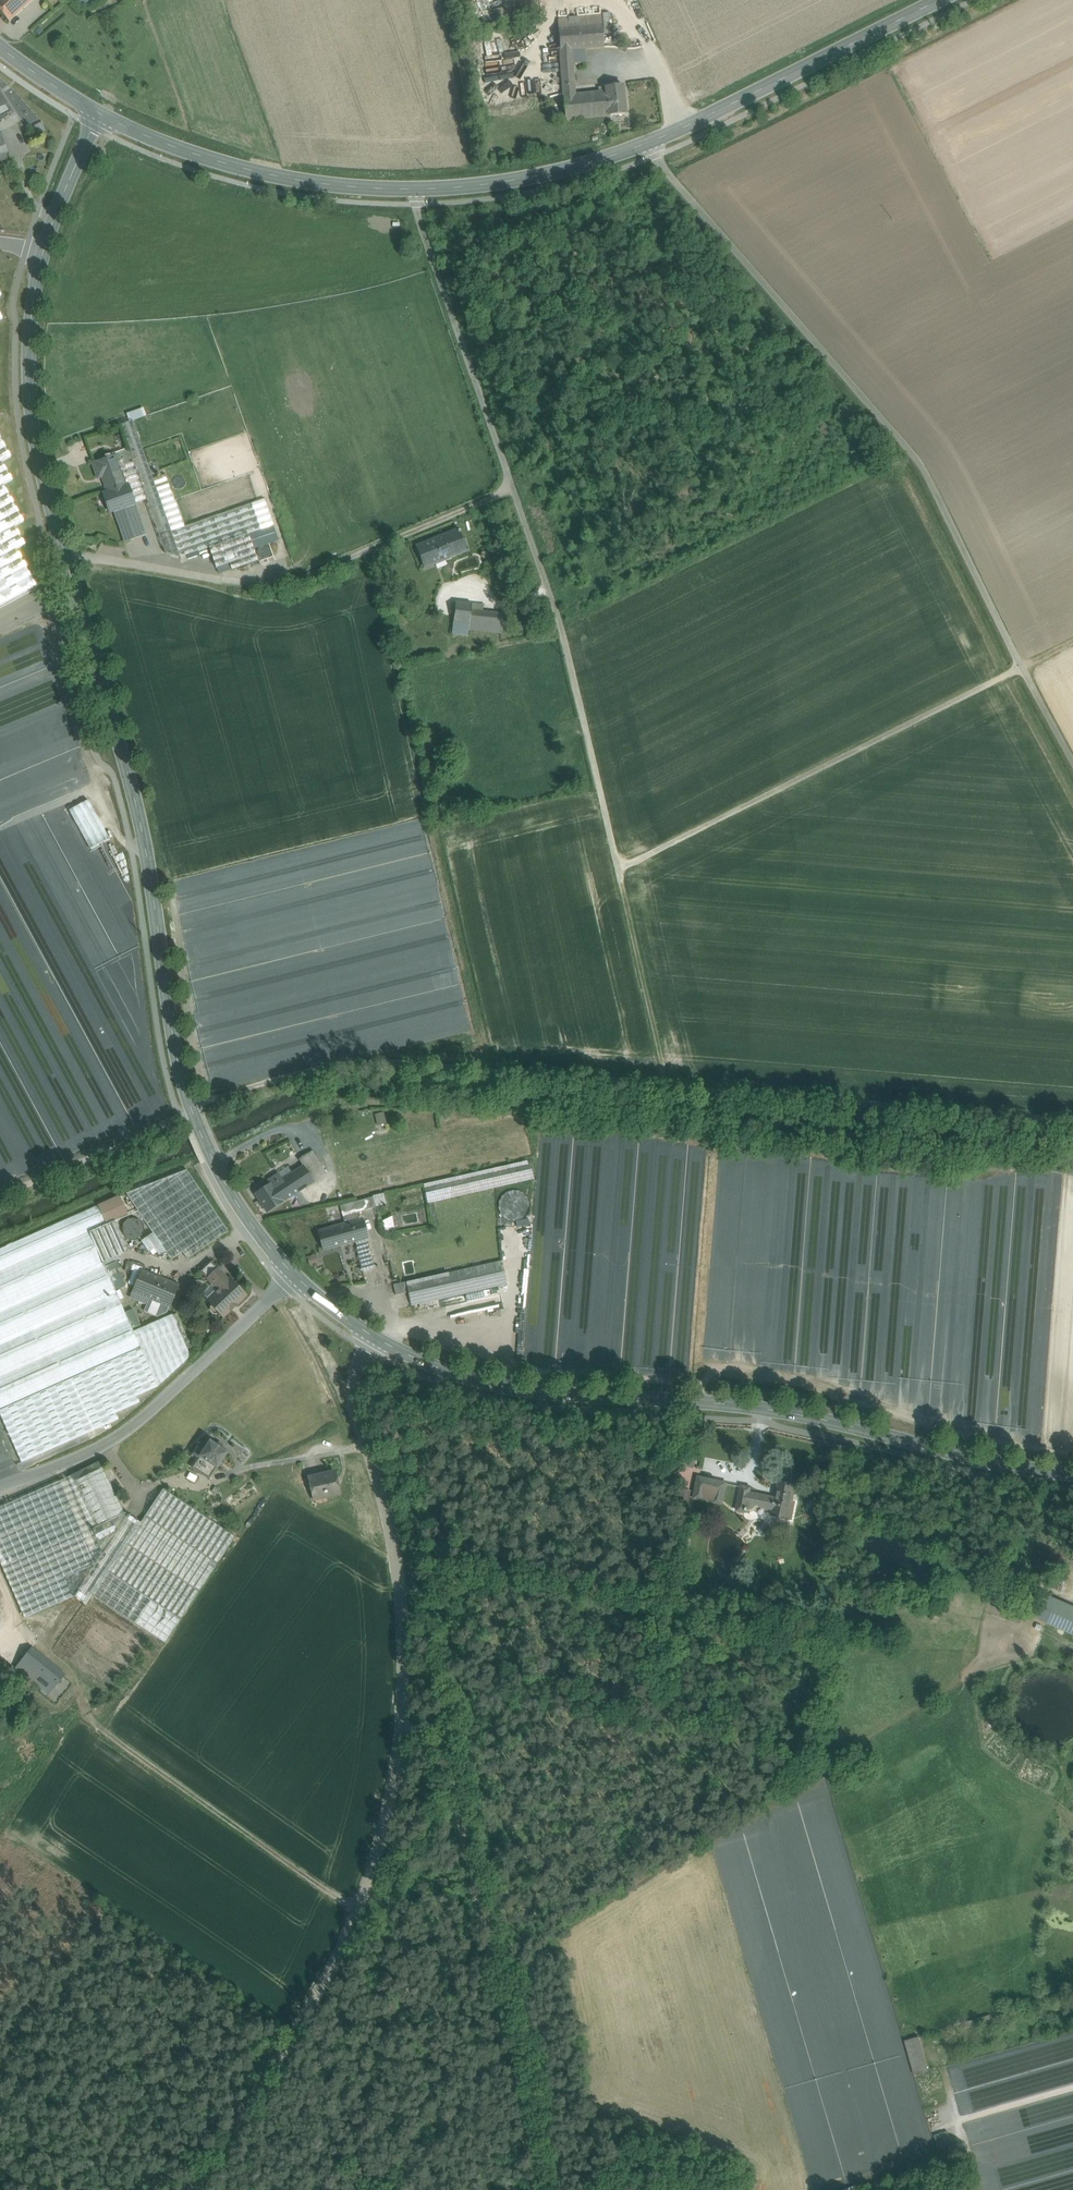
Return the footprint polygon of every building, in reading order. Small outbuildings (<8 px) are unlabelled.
[(9,21),(32,0),(0,0),(0,11),(9,21)] [(602,16),(558,19),(558,28),(570,27),(572,50),(585,49),(604,48),(602,16)] [(570,27),(558,28),(565,120),(609,116),(606,92),(599,92),(575,95),(573,63),(572,50),(570,27)] [(585,49),(572,50),(573,63),(586,63),(585,49)] [(623,85),(598,88),(599,92),(606,92),(609,116),(626,114),(623,85)] [(0,108),(0,120),(13,113),(7,104),(0,108)] [(38,133),(46,129),(43,122),(35,125),(38,133)] [(9,163),(5,146),(0,148),(0,165),(9,163)] [(142,448),(133,421),(120,425),(129,450),(133,462),(146,500),(165,553),(180,558),(153,479),(142,448)] [(129,450),(97,462),(93,464),(98,478),(102,477),(109,498),(105,499),(110,513),(114,511),(135,504),(131,494),(129,494),(121,470),(126,469),(125,465),(133,462),(129,450)] [(133,462),(125,465),(126,469),(121,470),(129,494),(131,494),(135,504),(146,500),(133,462)] [(273,526),(264,499),(185,526),(167,474),(153,479),(180,558),(209,548),(248,534),(273,526)] [(135,504),(114,511),(125,542),(145,534),(135,504)] [(458,530),(434,540),(442,560),(466,550),(458,530)] [(248,534),(209,548),(216,568),(230,564),(232,570),(257,562),(248,534)] [(280,552),(280,547),(279,542),(276,537),(272,535),(267,534),(262,535),(258,538),(255,542),(254,547),(255,552),(258,557),(262,559),(267,560),(272,559),(277,556),(280,552)] [(434,540),(417,547),(425,567),(442,560),(434,540)] [(472,603),(456,602),(453,621),(469,623),(471,610),(472,603)] [(504,613),(471,610),(469,623),(469,630),(502,634),(504,613)] [(469,623),(453,621),(452,628),(469,630),(469,623)] [(91,799),(69,809),(88,850),(110,839),(91,799)] [(38,1052),(28,1052),(26,1058),(19,1047),(0,1048),(0,1188),(42,1156),(49,1156),(24,1149),(22,1116),(84,1113),(38,1052)] [(383,1111),(374,1114),(377,1125),(386,1123),(383,1111)] [(371,1112),(353,1118),(356,1127),(375,1121),(371,1112)] [(326,1173),(312,1151),(300,1159),(314,1181),(326,1173)] [(300,1159),(273,1176),(278,1184),(273,1187),(282,1202),(314,1181),(300,1159)] [(529,1161),(424,1185),(428,1202),(533,1178),(529,1161)] [(187,1170),(126,1193),(153,1233),(141,1240),(149,1252),(155,1248),(160,1255),(165,1251),(171,1259),(183,1252),(187,1259),(228,1231),(187,1170)] [(270,1184),(256,1193),(268,1211),(282,1202),(273,1187),(278,1184),(273,1176),(268,1180),(270,1184)] [(385,1193),(340,1203),(343,1215),(358,1212),(358,1210),(387,1203),(385,1193)] [(747,1214),(747,1212),(758,1212),(758,1211),(769,1211),(769,1204),(742,1204),(742,1214),(747,1214)] [(0,1249),(0,1413),(22,1462),(119,1419),(116,1413),(140,1402),(137,1396),(158,1386),(191,1356),(172,1314),(133,1331),(104,1265),(120,1258),(128,1249),(115,1220),(107,1224),(99,1205),(0,1249)] [(359,1211),(343,1216),(345,1224),(353,1222),(362,1220),(359,1211)] [(383,1219),(386,1231),(396,1228),(393,1216),(383,1219)] [(362,1220),(353,1222),(358,1240),(365,1238),(368,1238),(363,1219),(362,1220)] [(345,1224),(319,1231),(324,1250),(356,1241),(358,1240),(353,1222),(345,1224)] [(358,1240),(356,1241),(358,1248),(356,1248),(358,1255),(369,1252),(365,1238),(358,1240)] [(502,1260),(406,1281),(411,1305),(508,1284),(502,1260)] [(218,1269),(208,1278),(219,1289),(229,1280),(218,1269)] [(178,1286),(142,1271),(134,1291),(150,1297),(147,1303),(147,1304),(167,1312),(170,1306),(178,1286)] [(219,1289),(208,1300),(212,1305),(210,1306),(210,1309),(214,1313),(217,1313),(219,1311),(223,1316),(231,1309),(232,1310),(236,1305),(246,1295),(230,1279),(229,1280),(219,1289)] [(406,1282),(394,1284),(396,1295),(408,1292),(406,1282)] [(150,1297),(134,1291),(131,1297),(147,1303),(150,1297)] [(227,1452),(210,1441),(200,1456),(207,1461),(217,1467),(227,1452)] [(207,1461),(200,1456),(193,1467),(200,1472),(207,1461)] [(207,1461),(200,1472),(209,1478),(217,1467),(207,1461)] [(103,1467),(74,1481),(96,1527),(111,1519),(125,1513),(103,1467)] [(313,1496),(327,1493),(328,1496),(340,1494),(334,1472),(309,1477),(313,1496)] [(725,1482),(698,1477),(698,1478),(694,1497),(704,1499),(705,1492),(723,1496),(725,1483),(726,1482),(725,1482)] [(92,1529),(70,1478),(60,1482),(72,1509),(74,1512),(82,1531),(82,1532),(90,1550),(91,1552),(93,1557),(103,1553),(97,1541),(92,1529)] [(795,1484),(779,1481),(775,1498),(749,1492),(750,1487),(742,1486),(737,1509),(745,1510),(745,1512),(747,1512),(747,1508),(749,1509),(750,1508),(752,1508),(754,1507),(755,1505),(756,1504),(773,1508),(772,1513),(789,1516),(795,1484)] [(0,1508),(0,1541),(72,1509),(60,1482),(0,1508)] [(236,1535),(163,1488),(145,1516),(217,1563),(236,1535)] [(0,1544),(0,1561),(2,1565),(82,1531),(74,1512),(0,1544)] [(217,1563),(145,1516),(127,1544),(199,1591),(217,1563)] [(96,1527),(92,1529),(97,1541),(117,1531),(111,1519),(96,1527)] [(82,1532),(3,1567),(10,1585),(90,1550),(82,1532)] [(199,1591),(127,1544),(109,1572),(181,1619),(199,1591)] [(96,1564),(93,1557),(91,1552),(11,1587),(16,1599),(66,1577),(96,1564)] [(181,1619),(109,1572),(92,1596),(165,1644),(181,1619)] [(66,1577),(16,1599),(25,1618),(74,1596),(66,1577)] [(1053,1613),(1049,1623),(1072,1634),(1072,1622),(1053,1613)] [(65,1675),(31,1648),(20,1661),(46,1682),(42,1687),(50,1693),(65,1675)] [(923,2066),(924,2072),(929,2071),(923,2036),(908,2039),(913,2068),(923,2066)] [(911,2121),(912,2137),(923,2136),(922,2121),(911,2121)]
